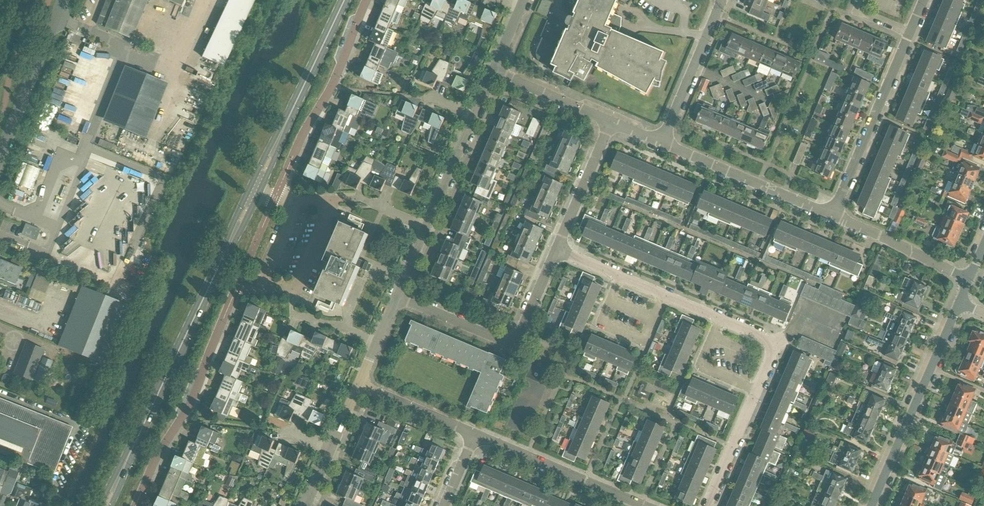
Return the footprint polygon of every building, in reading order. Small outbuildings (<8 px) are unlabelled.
[(105,28),(131,39),(146,1),(149,1),(150,0),(106,0),(96,24),(105,28)] [(255,0),(229,0),(202,57),(224,67),(255,0)] [(402,14),(408,0),(388,0),(385,7),(402,14)] [(423,12),(421,21),(430,25),(436,16),(445,20),(447,14),(450,7),(451,7),(452,3),(444,0),(434,0),(433,4),(427,1),(423,12)] [(445,20),(445,23),(454,27),(460,17),(469,21),(476,5),(464,0),(459,0),(456,9),(451,7),(450,7),(447,14),(445,20)] [(537,56),(537,58),(538,61),(540,64),(542,66),(546,67),(548,63),(554,66),(558,68),(556,73),(562,76),(564,77),(565,77),(570,80),(572,81),(569,86),(572,80),(576,74),(584,78),(594,61),(598,63),(596,67),(648,95),(657,79),(655,77),(656,73),(661,75),(662,75),(662,76),(663,72),(667,63),(666,63),(662,61),(665,53),(630,38),(613,30),(613,29),(612,29),(612,24),(621,25),(621,24),(620,24),(620,17),(615,15),(613,14),(617,4),(618,0),(580,0),(575,14),(576,15),(575,18),(571,17),(569,18),(567,23),(568,25),(571,27),(566,39),(561,37),(554,34),(550,44),(542,40),(538,50),(537,53),(537,56)] [(745,4),(752,8),(749,13),(768,22),(771,16),(771,15),(763,12),(768,1),(764,0),(746,0),(745,4)] [(955,0),(945,0),(942,8),(961,16),(964,9),(966,4),(961,2),(961,3),(955,0)] [(983,0),(978,0),(974,9),(980,11),(983,1),(983,0)] [(469,21),(484,28),(481,38),(486,40),(497,14),(476,5),(469,21)] [(402,14),(385,7),(378,24),(389,29),(392,23),(397,25),(402,14)] [(937,19),(956,27),(961,16),(942,8),(937,19)] [(980,11),(974,9),(970,20),(975,22),(980,11)] [(933,30),(951,38),(956,27),(937,19),(933,30)] [(975,22),(970,20),(965,31),(970,33),(975,22)] [(548,22),(541,40),(542,40),(550,44),(554,34),(558,26),(548,22)] [(370,41),(376,44),(393,51),(394,51),(388,48),(395,31),(389,29),(378,24),(370,41)] [(842,25),(836,39),(848,44),(854,30),(842,25)] [(848,44),(859,49),(865,35),(854,30),(848,44)] [(928,42),(942,48),(943,47),(947,49),(951,38),(933,30),(928,42)] [(970,33),(965,31),(960,42),(965,44),(970,33)] [(725,40),(720,52),(736,59),(738,54),(744,39),(733,35),(730,42),(725,40)] [(859,49),(857,53),(862,55),(864,51),(870,53),(876,39),(865,35),(859,49)] [(744,39),(738,54),(750,59),(756,44),(744,39)] [(887,44),(876,39),(870,53),(881,58),(883,53),(889,56),(891,51),(885,48),(887,44)] [(955,53),(961,55),(965,44),(960,42),(955,53)] [(369,61),(385,68),(389,69),(391,63),(394,64),(398,53),(393,51),(376,44),(369,61)] [(451,56),(454,46),(448,44),(444,54),(451,56)] [(750,59),(761,63),(767,49),(756,44),(750,59)] [(761,63),(759,67),(770,72),(772,68),(778,53),(767,49),(761,63)] [(826,65),(837,70),(839,65),(828,60),(830,55),(819,51),(815,60),(826,65)] [(940,57),(927,51),(922,63),(940,71),(944,60),(940,58),(940,57)] [(783,72),(789,58),(778,53),(772,68),(783,72)] [(794,77),(801,63),(789,58),(783,72),(794,77)] [(432,73),(423,70),(418,81),(434,88),(439,77),(444,79),(448,71),(448,72),(450,63),(441,59),(432,73)] [(385,68),(369,61),(361,78),(379,85),(383,74),(378,72),(380,67),(385,69),(385,68)] [(444,79),(442,83),(464,92),(476,66),(470,63),(463,76),(454,72),(456,65),(450,63),(448,72),(448,71),(444,79)] [(940,71),(922,63),(917,74),(931,80),(935,69),(940,71)] [(956,65),(951,63),(947,74),(951,76),(956,65)] [(722,71),(721,72),(723,77),(733,73),(736,72),(733,66),(722,71)] [(126,69),(106,120),(143,135),(164,84),(126,69)] [(734,75),(732,76),(734,82),(743,78),(747,77),(744,71),(734,75)] [(871,81),(873,76),(862,71),(860,76),(871,81)] [(838,74),(832,72),(828,80),(834,83),(838,74)] [(931,80),(917,74),(912,85),(926,91),(931,80)] [(951,76),(947,74),(942,85),(946,87),(951,76)] [(744,81),(743,81),(745,87),(754,83),(758,81),(755,75),(744,81)] [(850,89),(865,96),(870,84),(855,77),(850,89)] [(755,85),(754,86),(757,92),(764,88),(769,86),(766,80),(755,85)] [(825,89),(830,91),(834,83),(828,80),(825,89)] [(715,86),(710,88),(714,99),(718,101),(720,97),(725,95),(721,84),(715,86)] [(701,85),(699,91),(705,94),(707,87),(701,85)] [(777,85),(765,90),(768,96),(773,94),(780,91),(777,85)] [(926,91),(912,85),(908,96),(926,104),(930,93),(926,91)] [(946,87),(942,85),(937,96),(942,98),(946,87)] [(730,103),(736,100),(732,89),(726,91),(730,103)] [(845,101),(860,107),(865,96),(850,89),(845,101)] [(789,90),(773,96),(771,101),(782,106),(789,90)] [(742,107),(747,105),(743,93),(737,96),(742,107)] [(346,112),(346,113),(357,117),(360,111),(366,114),(371,102),(354,95),(346,112)] [(828,98),(822,96),(819,104),(824,106),(828,98)] [(903,107),(917,113),(916,114),(921,115),(926,104),(908,96),(903,107)] [(937,96),(933,107),(937,109),(942,98),(937,96)] [(753,112),(758,110),(754,98),(748,100),(750,105),(747,112),(752,114),(753,112)] [(396,115),(405,119),(402,131),(412,135),(416,128),(419,121),(419,120),(414,118),(419,107),(402,100),(396,115)] [(771,101),(769,106),(775,121),(782,106),(771,101)] [(860,107),(845,101),(840,113),(855,119),(860,107)] [(765,102),(760,104),(764,116),(769,114),(765,102)] [(699,115),(696,122),(707,127),(714,112),(715,108),(704,103),(702,107),(697,105),(694,113),(699,115)] [(815,112),(821,115),(824,106),(819,104),(815,112)] [(521,112),(505,105),(501,116),(516,123),(521,112)] [(966,110),(970,112),(983,118),(983,110),(974,105),(968,106),(966,110)] [(917,113),(903,107),(898,120),(911,125),(916,114),(917,113)] [(937,109),(933,107),(928,118),(933,120),(937,109)] [(419,121),(433,126),(429,142),(434,145),(445,118),(424,109),(419,120),(419,121)] [(333,127),(344,132),(349,134),(351,128),(357,131),(362,119),(357,117),(346,113),(346,112),(340,110),(333,127)] [(725,117),(714,112),(707,127),(718,131),(725,117)] [(967,119),(980,125),(977,132),(983,135),(983,118),(970,112),(967,119)] [(855,119),(840,113),(835,125),(850,131),(855,119)] [(758,131),(758,130),(752,145),(763,150),(769,135),(771,132),(765,130),(770,116),(769,114),(764,116),(763,120),(758,131)] [(516,123),(501,116),(495,128),(511,135),(516,123)] [(534,117),(533,118),(529,129),(536,132),(541,120),(534,117)] [(725,117),(718,131),(730,136),(736,121),(725,117)] [(923,129),(928,131),(933,120),(928,118),(923,129)] [(818,121),(812,119),(809,127),(814,130),(818,121)] [(736,121),(730,136),(741,140),(747,126),(736,121)] [(327,124),(320,142),(340,150),(343,144),(345,145),(350,134),(349,134),(344,132),(333,127),(327,124)] [(541,134),(546,136),(550,126),(545,124),(541,134)] [(850,131),(835,125),(830,136),(845,143),(850,131)] [(747,126),(741,140),(752,145),(758,130),(747,126)] [(805,135),(811,138),(814,130),(809,127),(805,135)] [(906,133),(892,127),(887,138),(906,146),(910,135),(906,134),(906,133)] [(511,135),(495,128),(491,139),(507,145),(511,135)] [(526,134),(533,137),(536,132),(529,129),(526,134)] [(565,131),(561,142),(579,150),(584,139),(565,131)] [(546,136),(541,134),(536,146),(541,148),(546,136)] [(845,143),(830,136),(825,148),(840,155),(845,143)] [(883,149),(897,155),(897,156),(901,158),(906,146),(887,138),(883,149)] [(507,145),(491,139),(486,149),(502,156),(507,145)] [(924,140),(919,139),(914,150),(919,152),(924,140)] [(529,148),(531,142),(524,140),(522,145),(529,148)] [(320,142),(312,159),(329,166),(332,160),(335,153),(342,155),(344,151),(340,150),(320,142)] [(561,142),(555,154),(574,162),(579,150),(561,142)] [(808,145),(802,143),(799,151),(804,153),(808,145)] [(541,148),(536,146),(531,158),(535,160),(541,148)] [(954,146),(951,151),(958,154),(958,156),(962,158),(963,157),(971,160),(973,154),(954,146)] [(975,156),(983,160),(983,148),(979,146),(975,156)] [(840,155),(825,148),(820,160),(835,166),(840,155)] [(502,156),(486,149),(481,161),(497,168),(502,156)] [(897,155),(883,149),(878,160),(892,166),(897,156),(897,155)] [(910,161),(914,162),(919,152),(914,150),(910,161)] [(945,150),(942,158),(956,164),(953,171),(959,174),(975,180),(979,170),(961,162),(962,158),(958,156),(954,154),(945,150)] [(524,159),(526,154),(519,151),(517,156),(524,159)] [(799,151),(795,159),(793,163),(799,165),(804,153),(799,151)] [(548,165),(545,170),(557,175),(559,170),(568,174),(574,162),(555,154),(550,166),(548,165)] [(618,154),(612,167),(624,172),(630,159),(618,154)] [(348,167),(346,172),(342,183),(358,190),(362,179),(367,181),(368,181),(371,174),(373,166),(373,165),(376,160),(367,156),(358,171),(348,167)] [(915,167),(921,170),(926,159),(920,157),(915,167)] [(312,159),(305,176),(322,183),(327,172),(329,166),(312,159)] [(630,159),(624,172),(635,177),(641,164),(630,159)] [(835,166),(820,160),(815,172),(830,179),(835,166)] [(892,166),(878,160),(873,171),(887,177),(892,166)] [(497,168),(481,161),(476,172),(492,179),(492,178),(497,168)] [(905,172),(910,173),(914,162),(910,161),(905,172)] [(32,190),(40,169),(22,163),(14,183),(32,190)] [(368,181),(367,181),(366,185),(382,192),(386,181),(391,183),(392,183),(395,176),(397,167),(388,163),(382,172),(373,166),(371,174),(368,181)] [(635,177),(633,182),(644,187),(652,168),(641,164),(635,177)] [(392,183),(391,183),(390,187),(412,196),(423,170),(418,168),(409,182),(395,176),(392,183)] [(521,180),(526,182),(531,170),(526,168),(521,180)] [(652,168),(644,187),(655,191),(663,173),(652,168)] [(546,176),(541,188),(559,196),(564,184),(554,180),(557,175),(545,170),(543,175),(546,176)] [(887,177),(873,171),(868,183),(886,190),(891,179),(887,177)] [(471,183),(479,186),(476,193),(490,199),(498,180),(492,178),(492,179),(476,172),(471,183)] [(901,182),(905,184),(910,173),(905,172),(901,182)] [(515,181),(517,176),(510,173),(508,178),(515,181)] [(655,191),(666,196),(674,178),(663,173),(655,191)] [(959,174),(954,184),(970,191),(975,180),(959,174)] [(666,196),(677,201),(685,182),(674,178),(666,196)] [(516,191),(521,193),(526,182),(521,180),(516,191)] [(932,187),(930,191),(940,195),(940,196),(945,198),(945,197),(949,198),(951,195),(965,201),(970,191),(954,184),(949,181),(944,191),(937,188),(937,189),(932,187)] [(685,182),(677,201),(688,205),(690,201),(696,187),(685,182)] [(896,193),(900,195),(905,184),(901,182),(896,193)] [(882,201),(886,190),(868,183),(864,194),(882,201)] [(541,188),(536,200),(554,207),(559,196),(541,188)] [(521,193),(516,191),(511,203),(516,205),(521,193)] [(614,196),(603,191),(601,195),(612,200),(614,196)] [(466,195),(461,207),(479,214),(484,203),(487,205),(490,199),(476,193),(474,198),(466,195)] [(705,193),(699,206),(710,211),(716,197),(705,193)] [(896,193),(891,205),(894,206),(895,207),(900,195),(896,193)] [(859,205),(865,207),(862,213),(874,219),(882,201),(864,194),(859,205)] [(612,200),(624,205),(625,202),(635,206),(637,202),(626,197),(624,200),(614,196),(612,200)] [(940,196),(937,202),(942,204),(942,203),(945,205),(947,200),(944,198),(945,198),(940,196)] [(716,197),(710,211),(708,215),(719,220),(727,202),(716,197)] [(527,209),(524,215),(526,215),(537,220),(540,214),(549,219),(554,207),(536,200),(533,198),(528,209),(527,209)] [(903,198),(899,208),(905,210),(909,201),(903,198)] [(948,200),(942,215),(948,217),(964,224),(966,218),(968,219),(970,214),(959,209),(960,205),(952,202),(948,200)] [(646,211),(648,206),(637,202),(635,206),(646,211)] [(727,202),(719,220),(730,225),(732,220),(738,207),(727,202)] [(919,206),(909,202),(907,207),(917,211),(919,206)] [(657,215),(659,211),(648,206),(646,211),(657,215)] [(894,206),(889,217),(893,219),(898,208),(895,207),(894,206)] [(456,218),(474,226),(479,214),(461,207),(456,218)] [(743,225),(749,212),(738,207),(732,220),(743,225)] [(899,208),(893,222),(899,224),(905,210),(899,208)] [(580,227),(586,230),(584,235),(595,240),(608,210),(606,210),(601,221),(585,215),(580,227)] [(610,211),(608,210),(595,240),(606,244),(612,230),(606,228),(607,224),(605,223),(610,211)] [(668,220),(670,215),(659,211),(657,215),(668,220)] [(749,212),(743,225),(755,230),(760,216),(749,212)] [(498,213),(495,221),(500,223),(503,215),(498,213)] [(502,225),(507,227),(512,215),(507,213),(502,225)] [(526,221),(521,233),(539,241),(544,229),(535,225),(537,220),(526,215),(524,220),(526,221)] [(679,225),(681,220),(670,215),(668,220),(679,225)] [(766,235),(772,221),(760,216),(755,230),(766,235)] [(928,222),(914,216),(912,221),(925,227),(928,222)] [(948,217),(943,228),(959,235),(964,224),(948,217)] [(451,230),(460,233),(458,240),(469,244),(472,238),(469,237),(474,226),(456,218),(451,230)] [(495,221),(490,233),(495,235),(500,223),(495,221)] [(40,230),(26,224),(21,235),(36,241),(40,230)] [(691,224),(689,229),(700,233),(702,229),(691,224)] [(776,237),(774,242),(785,246),(793,228),(782,224),(776,237)] [(320,260),(332,265),(319,296),(341,306),(358,267),(354,265),(367,234),(345,225),(331,255),(324,252),(320,260)] [(507,227),(502,225),(497,237),(502,239),(507,227)] [(937,225),(933,237),(934,237),(933,240),(938,242),(940,240),(947,243),(947,245),(953,248),(954,246),(959,235),(943,228),(937,225)] [(633,239),(634,240),(628,254),(638,258),(651,229),(649,228),(644,240),(635,236),(633,239)] [(804,233),(793,228),(785,246),(797,251),(799,247),(798,247),(804,233)] [(654,230),(651,229),(638,258),(649,263),(657,245),(649,241),(654,230)] [(711,238),(713,233),(702,229),(700,233),(711,238)] [(612,230),(606,244),(617,249),(623,235),(612,230)] [(490,233),(485,245),(490,247),(495,235),(490,233)] [(521,233),(516,245),(534,253),(539,241),(521,233)] [(722,243),(724,238),(713,233),(711,238),(722,243)] [(804,233),(798,247),(799,247),(809,251),(815,238),(804,233)] [(633,239),(623,235),(617,249),(628,254),(634,240),(633,239)] [(502,239),(497,237),(492,248),(497,250),(502,239)] [(666,249),(657,245),(649,263),(660,268),(673,238),(671,237),(666,249)] [(675,239),(673,238),(660,268),(671,273),(679,254),(670,251),(675,239)] [(733,247),(735,243),(724,238),(722,243),(733,247)] [(820,256),(826,243),(815,238),(809,251),(820,256)] [(456,244),(447,240),(441,252),(459,260),(464,248),(467,249),(469,244),(458,240),(456,244)] [(744,252),(746,248),(735,243),(733,247),(744,252)] [(826,243),(820,256),(831,261),(837,247),(826,243)] [(747,248),(746,248),(744,252),(755,257),(757,252),(755,251),(757,247),(749,244),(747,248)] [(509,254),(506,261),(518,266),(520,260),(529,263),(534,253),(516,245),(512,255),(509,254)] [(687,258),(679,254),(671,273),(682,277),(695,247),(692,246),(687,258)] [(697,248),(695,247),(682,277),(693,282),(700,264),(699,264),(692,260),(697,248)] [(831,261),(829,265),(840,270),(848,252),(837,247),(831,261)] [(436,264),(454,272),(459,260),(441,252),(436,264)] [(848,252),(840,270),(858,277),(862,266),(856,264),(859,257),(848,252)] [(489,253),(482,270),(487,272),(494,255),(489,253)] [(878,255),(870,275),(875,277),(884,257),(878,255)] [(767,257),(765,261),(776,266),(778,262),(767,257)] [(475,267),(480,269),(484,261),(478,259),(475,267)] [(0,261),(0,270),(18,277),(22,269),(0,260),(0,261)] [(502,264),(496,276),(502,278),(520,286),(525,274),(516,270),(518,266),(506,261),(504,265),(502,264)] [(693,281),(703,285),(700,291),(703,293),(714,267),(700,261),(699,264),(700,264),(693,282),(693,281)] [(787,271),(789,266),(778,262),(776,266),(787,271)] [(432,275),(441,279),(438,285),(449,290),(452,284),(449,283),(454,272),(436,264),(432,275)] [(798,275),(800,271),(789,266),(787,271),(798,275)] [(470,279),(475,281),(480,269),(475,267),(470,279)] [(721,270),(714,267),(703,293),(706,294),(709,288),(713,290),(719,292),(718,293),(719,293),(725,279),(720,277),(718,276),(721,270)] [(15,285),(18,277),(0,270),(0,279),(15,285)] [(52,276),(38,270),(31,288),(45,293),(52,276)] [(487,272),(482,270),(478,282),(483,284),(487,272)] [(809,280),(811,276),(800,271),(798,275),(809,280)] [(594,277),(583,272),(576,290),(595,298),(600,287),(592,283),(594,277)] [(746,289),(747,289),(741,303),(752,307),(765,277),(762,276),(757,288),(748,284),(746,289)] [(821,285),(822,280),(811,276),(809,280),(821,285)] [(870,291),(875,278),(869,276),(864,289),(870,291)] [(767,278),(765,277),(752,307),(763,312),(769,298),(771,294),(762,290),(767,278)] [(502,278),(497,290),(515,298),(520,286),(502,278)] [(475,281),(470,279),(465,290),(471,292),(475,281)] [(725,279),(719,293),(730,298),(736,284),(725,279)] [(910,288),(905,286),(903,290),(923,299),(928,287),(913,280),(910,288)] [(747,289),(746,289),(736,284),(730,298),(741,303),(747,289)] [(805,285),(800,296),(806,299),(811,287),(805,285)] [(829,295),(832,290),(821,285),(818,290),(822,292),(828,294),(829,295)] [(83,287),(60,345),(59,347),(105,365),(128,306),(83,287)] [(811,287),(806,299),(812,301),(817,290),(811,287)] [(8,289),(5,296),(21,303),(24,295),(8,289)] [(485,296),(481,303),(498,310),(501,305),(510,309),(515,298),(497,290),(493,299),(485,296)] [(595,298),(576,290),(571,301),(590,309),(595,298)] [(822,292),(818,290),(817,290),(812,301),(818,303),(822,292)] [(840,300),(843,294),(832,290),(829,295),(833,297),(839,299),(840,300)] [(903,290),(898,301),(918,309),(923,299),(903,290)] [(779,302),(779,303),(773,317),(785,321),(793,303),(784,299),(786,294),(781,291),(779,298),(781,298),(779,302)] [(823,306),(828,294),(822,292),(818,303),(823,306)] [(865,309),(871,295),(865,292),(859,306),(865,309)] [(833,297),(829,295),(828,294),(823,306),(829,308),(833,297)] [(834,311),(839,299),(833,297),(829,308),(834,311)] [(779,303),(779,302),(769,298),(763,312),(773,317),(779,303)] [(845,302),(840,300),(839,299),(834,311),(840,313),(845,302)] [(570,313),(566,311),(566,312),(586,320),(590,309),(571,301),(574,303),(570,313)] [(845,302),(840,313),(845,315),(850,304),(845,302)] [(242,322),(259,329),(259,328),(267,332),(268,328),(261,325),(267,311),(250,304),(242,322)] [(852,315),(855,309),(856,306),(850,304),(845,315),(851,318),(852,315)] [(488,307),(485,314),(492,316),(495,310),(488,307)] [(855,309),(852,315),(860,319),(863,312),(855,309)] [(886,313),(884,317),(891,320),(897,323),(897,322),(912,329),(917,318),(902,311),(896,309),(893,316),(886,313)] [(586,320),(566,312),(559,330),(569,334),(572,328),(580,332),(586,320)] [(673,333),(679,335),(694,342),(699,330),(691,326),(693,320),(681,315),(673,333)] [(848,324),(849,324),(859,329),(863,321),(860,319),(852,315),(851,318),(848,324)] [(891,320),(887,331),(907,339),(912,329),(897,322),(897,323),(891,320)] [(235,339),(252,346),(255,347),(258,340),(255,339),(259,329),(242,322),(235,339)] [(405,342),(484,374),(470,406),(487,413),(503,375),(500,374),(506,360),(489,352),(487,356),(413,324),(405,342)] [(664,329),(660,327),(655,337),(659,339),(664,329)] [(977,330),(976,333),(974,332),(970,341),(972,342),(983,347),(983,333),(977,330)] [(284,335),(279,347),(277,355),(286,359),(292,350),(302,354),(303,349),(307,341),(309,337),(292,331),(289,338),(284,335)] [(887,331),(882,341),(888,344),(903,350),(907,339),(887,331)] [(303,349),(302,354),(301,357),(310,361),(317,351),(326,355),(328,351),(332,339),(317,332),(312,343),(307,341),(303,349)] [(584,350),(586,351),(584,357),(595,362),(598,356),(597,356),(603,340),(591,335),(584,350)] [(694,342),(679,335),(674,346),(689,352),(694,342)] [(869,336),(867,341),(886,349),(883,355),(898,361),(903,350),(888,344),(882,341),(869,336)] [(802,337),(797,348),(803,351),(808,339),(802,337)] [(252,346),(235,339),(228,356),(251,365),(253,359),(247,357),(252,346)] [(339,359),(341,360),(338,373),(343,375),(354,348),(332,339),(328,351),(326,355),(328,356),(330,352),(333,353),(330,358),(338,362),(339,359)] [(809,353),(814,342),(808,339),(803,351),(809,353)] [(597,356),(598,356),(608,360),(614,345),(603,340),(597,356)] [(32,381),(44,349),(25,342),(13,373),(32,381)] [(815,356),(819,344),(814,342),(809,353),(815,356)] [(841,342),(837,351),(835,355),(839,357),(842,350),(844,344),(841,342)] [(972,342),(968,352),(983,359),(983,347),(972,342)] [(820,358),(825,347),(819,344),(815,356),(820,358)] [(614,345),(608,360),(619,365),(625,350),(614,345)] [(689,352),(674,346),(670,357),(684,363),(689,352)] [(825,360),(826,361),(831,349),(825,347),(820,358),(825,360)] [(832,363),(835,355),(837,351),(831,349),(826,361),(832,363)] [(619,365),(617,370),(627,374),(629,370),(630,370),(636,355),(625,350),(619,365)] [(795,352),(790,363),(808,371),(813,360),(809,359),(795,352)] [(980,369),(983,371),(983,359),(968,352),(964,362),(980,369)] [(35,378),(45,382),(54,359),(44,355),(35,378)] [(670,357),(665,355),(658,372),(670,377),(673,372),(680,375),(684,363),(670,357)] [(832,363),(830,367),(829,369),(833,370),(839,357),(835,355),(832,363)] [(220,373),(226,376),(226,375),(243,383),(243,382),(238,380),(242,369),(248,372),(251,365),(228,356),(220,373)] [(278,357),(271,372),(279,376),(286,361),(278,357)] [(871,371),(878,374),(892,380),(897,369),(883,363),(882,364),(878,362),(875,363),(871,371)] [(982,376),(982,378),(983,379),(983,371),(980,369),(964,362),(961,368),(959,367),(957,368),(957,369),(956,370),(956,371),(957,372),(958,373),(959,374),(975,381),(975,380),(975,379),(976,379),(978,374),(982,376)] [(790,363),(785,374),(804,382),(805,380),(808,371),(790,363)] [(785,374),(781,385),(795,391),(797,385),(802,387),(803,384),(804,382),(785,374)] [(878,374),(873,385),(887,392),(892,380),(878,374)] [(226,375),(226,376),(219,392),(239,401),(242,395),(239,393),(243,383),(226,375)] [(678,397),(684,400),(696,405),(698,400),(698,399),(704,384),(692,379),(692,381),(689,380),(683,386),(678,397)] [(698,399),(698,400),(709,404),(715,389),(704,384),(698,399)] [(961,384),(956,395),(972,402),(972,401),(977,390),(961,384)] [(781,385),(776,395),(790,402),(794,404),(793,406),(799,409),(801,404),(795,401),(799,393),(795,391),(781,385)] [(333,397),(337,388),(334,386),(329,395),(333,397)] [(726,394),(715,389),(709,404),(720,409),(726,394)] [(864,390),(859,401),(881,411),(886,400),(872,394),(872,393),(864,390)] [(239,401),(219,392),(211,410),(229,417),(233,406),(236,407),(239,401)] [(282,398),(280,404),(275,415),(291,422),(296,411),(300,414),(301,414),(304,406),(306,398),(297,394),(291,402),(290,402),(289,403),(282,400),(283,399),(282,398)] [(726,394),(720,409),(731,414),(738,399),(726,394)] [(776,395),(771,406),(785,412),(790,402),(776,395)] [(956,395),(952,406),(972,414),(977,403),(972,401),(972,402),(956,395)] [(301,414),(300,414),(299,417),(321,426),(332,400),(327,398),(320,408),(311,405),(312,400),(306,398),(304,406),(301,414)] [(589,408),(605,415),(609,404),(594,398),(589,408)] [(851,398),(849,403),(858,407),(856,413),(862,415),(876,422),(881,411),(859,401),(851,398)] [(0,399),(0,454),(54,475),(72,428),(0,399)] [(801,404),(799,409),(805,411),(803,414),(806,415),(809,410),(806,409),(807,407),(801,404)] [(771,406),(767,417),(781,423),(785,412),(771,406)] [(952,406),(947,416),(963,423),(968,425),(972,414),(952,406)] [(584,419),(600,426),(605,415),(589,408),(584,419)] [(689,419),(691,415),(680,411),(678,415),(689,419)] [(692,416),(691,415),(689,419),(696,422),(698,418),(697,418),(698,414),(693,412),(692,416)] [(856,413),(851,423),(872,432),(876,422),(862,415),(856,413)] [(814,424),(817,417),(811,414),(808,421),(814,424)] [(947,416),(943,426),(958,433),(961,434),(961,433),(964,434),(968,425),(963,423),(947,416)] [(767,417),(762,428),(776,434),(781,423),(767,417)] [(575,429),(579,431),(595,437),(600,426),(584,419),(584,420),(579,418),(575,429)] [(838,418),(835,426),(844,429),(845,426),(855,431),(853,437),(867,443),(872,432),(851,423),(851,424),(838,418)] [(389,419),(387,425),(395,428),(397,423),(389,419)] [(377,427),(368,423),(363,435),(381,442),(385,431),(394,435),(396,429),(395,428),(387,425),(380,421),(377,427)] [(664,428),(649,421),(644,432),(660,439),(664,428)] [(816,429),(807,424),(803,434),(812,439),(816,429)] [(196,444),(207,449),(218,454),(221,447),(216,445),(220,434),(203,427),(196,444)] [(759,442),(758,443),(781,453),(782,452),(787,441),(775,436),(776,434),(762,428),(761,430),(763,430),(760,438),(761,438),(759,442)] [(404,431),(399,443),(405,445),(410,434),(404,431)] [(579,431),(575,441),(575,442),(590,448),(595,437),(579,431)] [(640,443),(655,450),(660,439),(644,432),(640,443)] [(961,434),(958,439),(959,440),(973,445),(975,439),(964,434),(961,433),(961,434)] [(252,451),(261,455),(258,465),(268,469),(270,467),(273,462),(276,455),(275,454),(277,451),(272,448),(275,441),(259,434),(254,446),(252,451)] [(698,434),(692,449),(691,452),(711,461),(716,449),(714,449),(717,442),(698,434)] [(358,446),(376,453),(381,442),(363,435),(358,446)] [(938,437),(934,447),(952,455),(955,449),(962,452),(963,451),(972,455),(976,447),(975,446),(973,445),(959,440),(958,439),(956,445),(938,437)] [(570,439),(569,443),(563,457),(575,462),(577,456),(586,459),(590,448),(575,442),(575,441),(570,439)] [(183,459),(194,464),(194,463),(203,467),(206,460),(203,459),(207,449),(196,444),(190,441),(183,459)] [(639,444),(635,442),(631,452),(650,461),(655,450),(640,443),(639,444)] [(839,446),(836,445),(833,451),(857,461),(862,450),(841,442),(839,446)] [(278,462),(288,466),(285,477),(290,479),(301,453),(280,443),(277,451),(275,454),(276,455),(273,462),(270,467),(274,469),(278,462)] [(755,449),(752,456),(769,463),(768,463),(776,466),(781,455),(781,453),(758,443),(758,445),(756,449),(755,449)] [(417,446),(415,451),(421,454),(421,453),(440,462),(446,449),(433,444),(430,451),(424,448),(423,449),(417,446)] [(831,464),(838,466),(852,472),(857,461),(833,451),(832,450),(820,445),(819,449),(824,451),(824,452),(834,457),(831,464)] [(353,458),(362,462),(360,467),(377,474),(379,469),(371,465),(376,453),(358,446),(353,458)] [(396,449),(391,447),(386,459),(391,461),(392,458),(394,455),(396,449)] [(934,447),(929,458),(944,464),(949,466),(954,456),(952,455),(934,447)] [(631,452),(626,463),(646,471),(650,461),(631,452)] [(691,452),(686,463),(707,472),(711,461),(691,452)] [(412,458),(410,462),(416,465),(416,464),(436,473),(440,462),(421,453),(421,454),(418,460),(412,458)] [(751,455),(746,466),(764,473),(765,471),(768,463),(769,463),(752,456),(751,455)] [(170,473),(187,481),(187,480),(193,483),(193,475),(190,474),(194,464),(183,459),(177,456),(170,473)] [(929,458),(925,468),(940,475),(945,477),(949,466),(944,464),(929,458)] [(235,460),(232,472),(239,474),(242,462),(235,460)] [(626,463),(625,466),(618,481),(631,486),(633,480),(641,483),(646,471),(626,463)] [(681,475),(686,477),(686,476),(702,483),(707,472),(686,463),(681,475)] [(407,469),(405,474),(409,475),(417,479),(418,479),(431,484),(436,473),(416,464),(416,465),(413,472),(407,469)] [(746,466),(742,476),(759,484),(762,476),(763,476),(764,473),(746,466)] [(392,467),(388,478),(392,479),(396,469),(392,467)] [(477,470),(472,482),(487,489),(489,490),(489,489),(496,471),(486,467),(483,473),(477,470)] [(4,488),(1,494),(5,496),(10,494),(19,473),(10,469),(5,482),(4,481),(8,471),(0,468),(0,486),(4,488)] [(782,476),(789,479),(793,470),(786,468),(782,476)] [(925,468),(920,479),(935,486),(940,475),(925,468)] [(356,475),(347,471),(342,483),(360,490),(365,479),(373,482),(376,476),(359,469),(356,475)] [(812,477),(828,484),(843,490),(848,479),(826,470),(824,476),(814,472),(812,477)] [(489,489),(492,490),(500,493),(507,476),(496,471),(489,489)] [(162,491),(173,495),(174,495),(187,501),(190,494),(182,491),(185,484),(193,488),(195,484),(193,483),(187,480),(187,481),(170,473),(162,491)] [(771,474),(769,478),(777,482),(778,479),(779,477),(771,474)] [(402,481),(400,486),(405,488),(405,487),(413,490),(426,496),(431,484),(418,479),(417,479),(409,475),(406,482),(402,481)] [(518,481),(507,476),(500,493),(508,497),(511,498),(518,481)] [(686,476),(686,477),(681,487),(697,494),(702,483),(686,476)] [(742,476),(737,487),(755,495),(755,493),(759,484),(742,476)] [(789,479),(782,476),(778,487),(784,490),(789,479)] [(529,485),(518,481),(511,498),(513,499),(522,503),(529,485)] [(347,498),(344,504),(350,505),(363,505),(364,505),(355,501),(358,495),(363,497),(365,492),(360,490),(342,483),(337,494),(347,498)] [(828,484),(824,494),(838,500),(843,490),(828,484)] [(910,486),(907,495),(923,502),(927,503),(931,493),(927,491),(912,484),(911,487),(910,486)] [(529,485),(522,503),(530,505),(533,505),(534,505),(540,490),(529,485)] [(14,496),(18,497),(19,498),(21,494),(31,498),(28,505),(35,505),(40,494),(41,492),(39,492),(26,486),(24,490),(18,487),(14,496)] [(395,497),(400,499),(402,500),(402,499),(418,505),(421,505),(426,496),(413,490),(405,487),(405,488),(402,494),(397,492),(395,497)] [(676,498),(692,505),(697,494),(681,487),(676,498)] [(737,487),(732,498),(750,505),(753,498),(755,495),(737,487)] [(789,499),(792,493),(781,489),(779,495),(789,499)] [(536,505),(547,505),(551,497),(550,497),(551,494),(540,490),(534,505),(536,505)] [(162,491),(156,505),(176,505),(177,504),(171,502),(173,495),(162,491)] [(818,492),(814,502),(822,505),(836,505),(838,500),(824,494),(824,495),(818,492)] [(962,493),(959,500),(972,505),(975,498),(962,493)] [(902,505),(904,505),(921,505),(923,502),(907,495),(902,505)] [(203,505),(228,505),(230,500),(220,496),(215,504),(205,500),(203,505)] [(561,502),(558,500),(551,497),(547,505),(559,505),(561,502)] [(254,502),(245,498),(239,505),(253,505),(254,502)] [(729,505),(750,505),(732,498),(729,505)]
